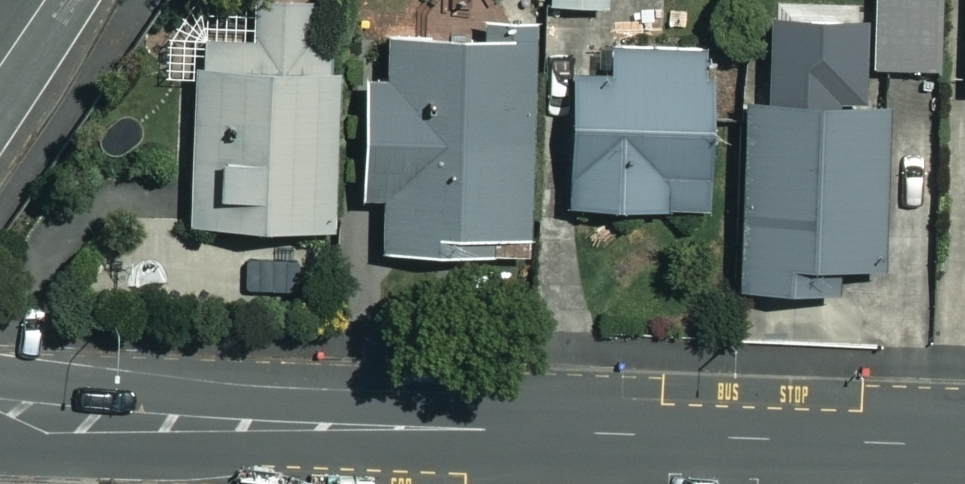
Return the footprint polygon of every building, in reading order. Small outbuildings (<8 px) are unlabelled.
[(877,64),(948,67),(951,0),(880,0),(877,64)] [(206,56),(205,228),(339,229),(340,60),(298,60),(298,15),(247,15),(247,56),(206,56)] [(394,199),(393,249),(536,252),(541,31),(397,28),(396,77),(366,76),(364,198),(394,199)] [(576,70),(573,207),(720,210),(723,51),(617,49),(617,71),(576,70)] [(751,103),(745,291),(843,294),(844,257),(884,259),(889,107),(751,103)]
